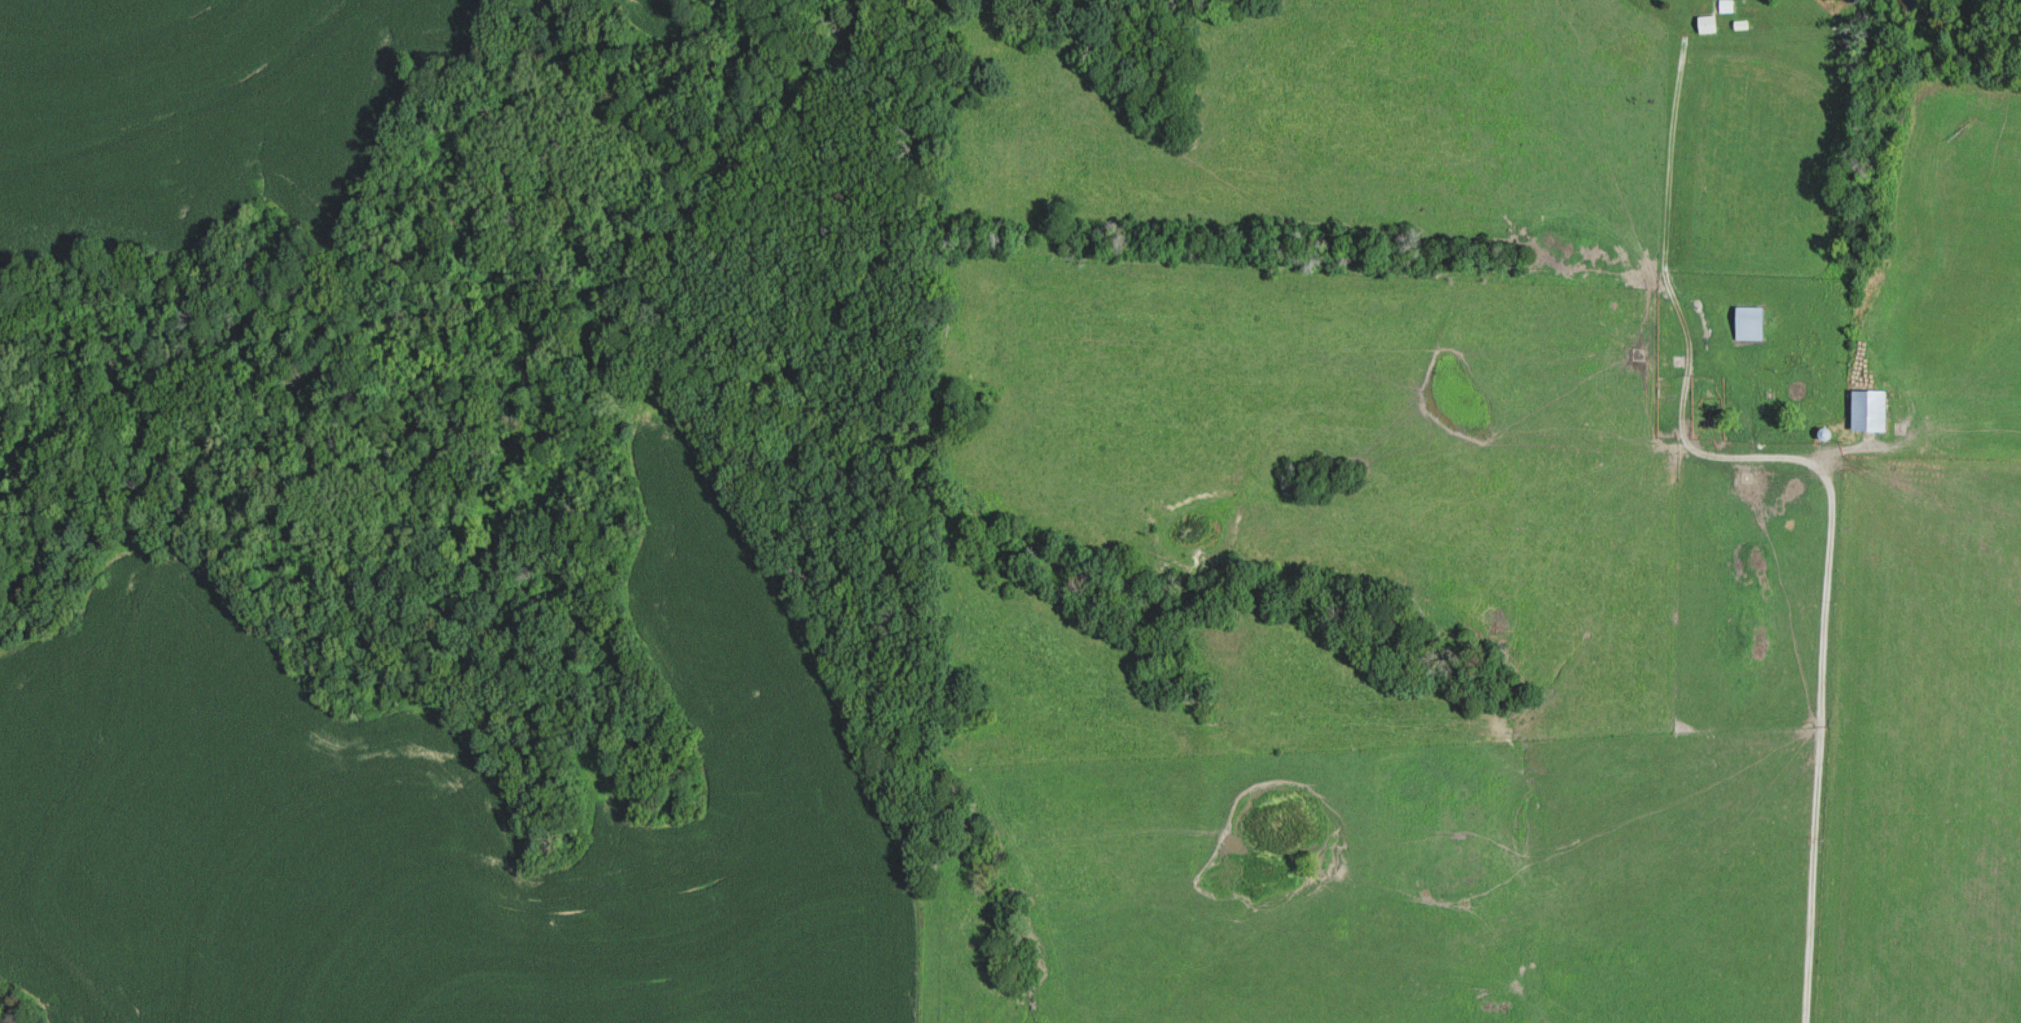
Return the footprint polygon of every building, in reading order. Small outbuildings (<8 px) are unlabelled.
[(1738,307),(1738,340),(1765,340),(1765,307),(1738,307)] [(1889,390),(1854,390),(1854,431),(1889,431),(1889,390)]
